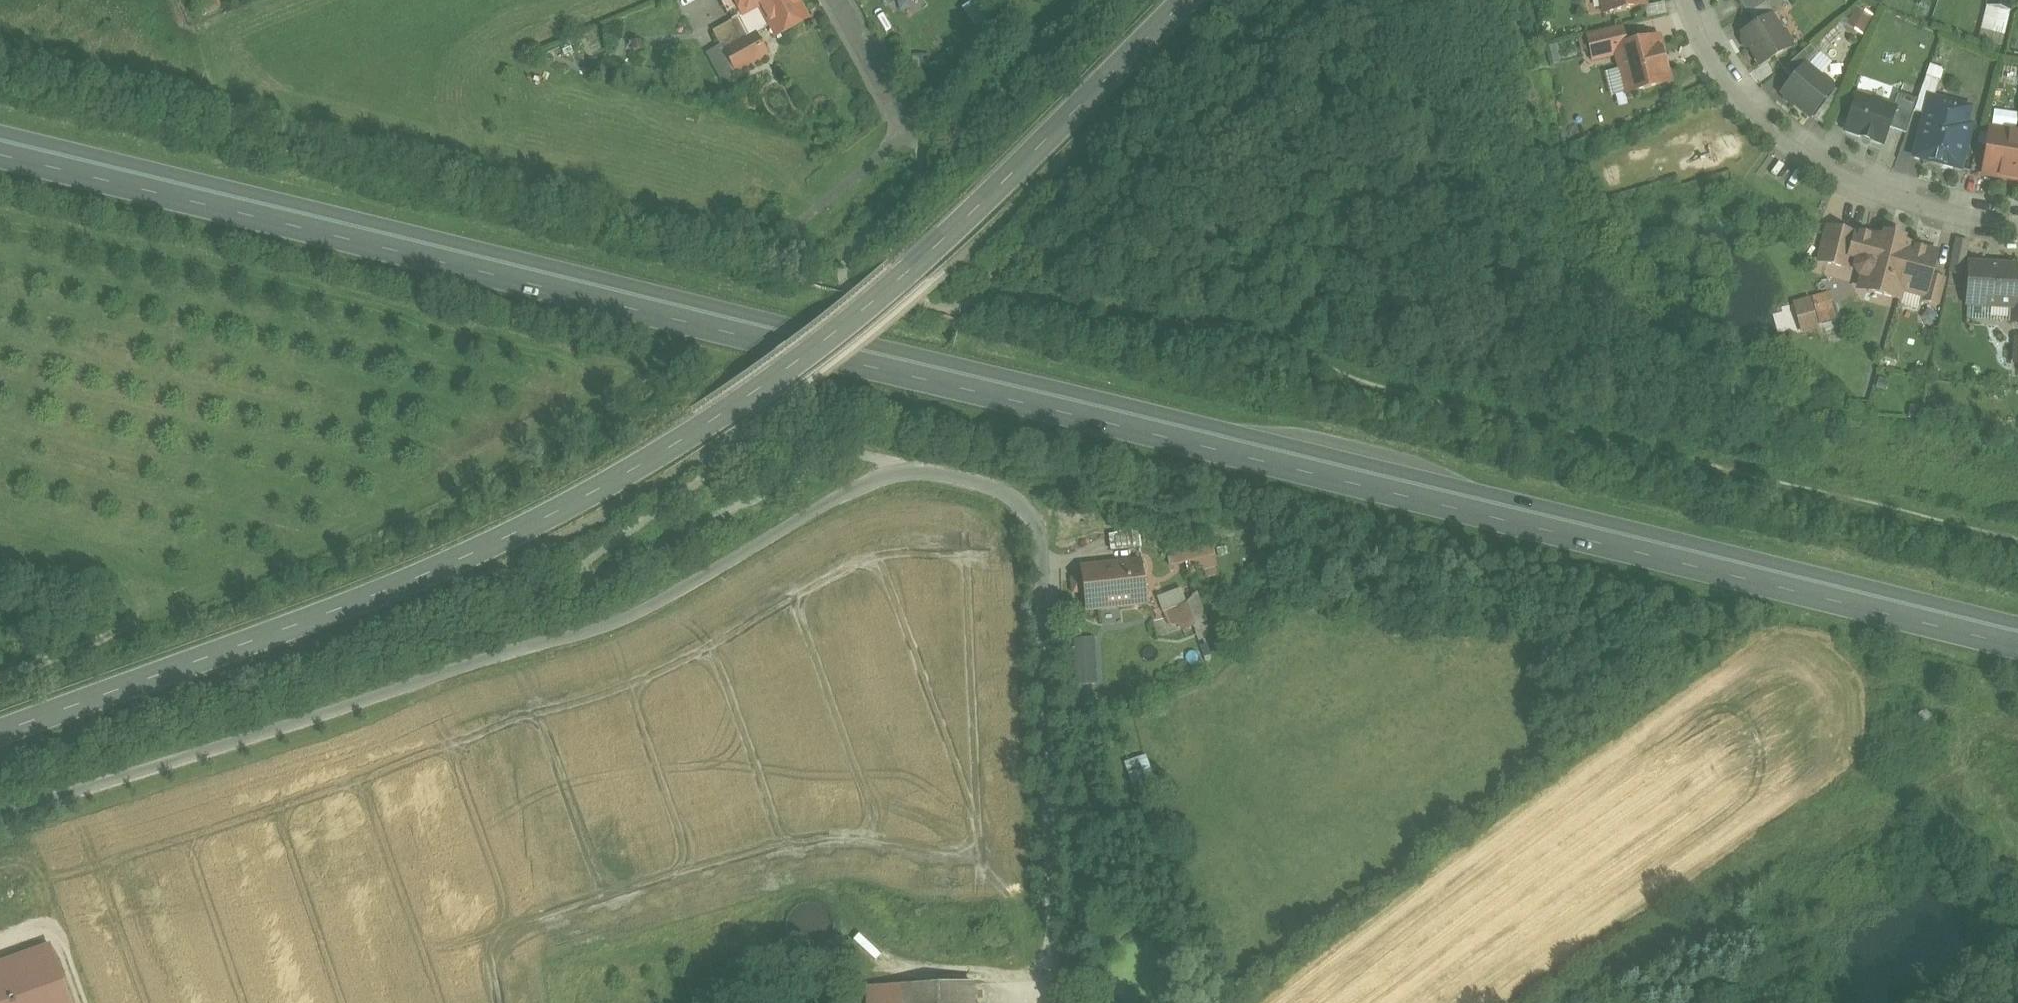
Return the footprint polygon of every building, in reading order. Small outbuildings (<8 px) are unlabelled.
[(217,0),(198,0),(204,15),(220,8),(217,0)] [(722,1),(732,21),(738,18),(761,5),(777,36),(807,19),(797,0),(723,0),(722,1)] [(1605,13),(1645,5),(1644,0),(1603,0),(1605,13)] [(1748,14),(1752,12),(1767,3),(1765,0),(1739,0),(1748,14)] [(1752,12),(1758,22),(1786,5),(1783,0),(1772,0),(1767,3),(1752,12)] [(1988,4),(2012,9),(2014,0),(1989,0),(1988,4)] [(1873,17),(1857,8),(1848,24),(1864,34),(1873,17)] [(1772,16),(1743,34),(1761,65),(1790,47),(1792,42),(1786,32),(1781,31),(1772,16)] [(732,21),(713,31),(723,50),(748,36),(738,18),(732,21)] [(1622,26),(1587,34),(1594,60),(1619,54),(1617,48),(1627,45),(1622,26)] [(601,31),(574,42),(584,64),(610,52),(601,31)] [(748,36),(723,50),(736,74),(769,56),(756,31),(748,36)] [(1627,45),(1617,48),(1619,54),(1622,69),(1626,68),(1632,91),(1669,82),(1658,38),(1627,45)] [(1811,45),(1784,69),(1794,80),(1805,66),(1806,66),(1819,54),(1811,45)] [(930,56),(914,56),(913,73),(929,74),(930,56)] [(1944,70),(1930,65),(1926,77),(1940,81),(1944,70)] [(1794,80),(1784,92),(1812,115),(1833,89),(1832,83),(1824,76),(1819,77),(1806,66),(1805,66),(1794,80)] [(1918,99),(1914,111),(1926,115),(1931,98),(1935,99),(1940,81),(1926,77),(1918,99)] [(2004,114),(2017,115),(2017,90),(2006,89),(2004,114)] [(1918,99),(1899,93),(1893,109),(1894,109),(1888,127),(1906,133),(1914,111),(1918,99)] [(1869,100),(1858,97),(1847,130),(1883,143),(1888,127),(1894,109),(1893,109),(1882,105),(1880,101),(1873,99),(1869,100)] [(1935,99),(1931,98),(1926,115),(1916,156),(1960,168),(1971,126),(1966,124),(1970,108),(1935,99)] [(1995,129),(1984,173),(2012,178),(2017,136),(2017,133),(1995,129)] [(1856,234),(1828,227),(1820,261),(1848,268),(1851,257),(1850,256),(1856,234)] [(1937,253),(1913,246),(1914,245),(1874,235),(1874,236),(1856,232),(1856,234),(1850,256),(1851,257),(1858,258),(1855,268),(1860,275),(1868,277),(1873,274),(1869,291),(1900,299),(1902,289),(1925,295),(1926,295),(1931,276),(1937,253)] [(1970,241),(1957,239),(1951,272),(1964,274),(1970,241)] [(1971,263),(1968,303),(2013,306),(2016,306),(2017,286),(2017,277),(2017,266),(1971,263)] [(1945,279),(1931,276),(1926,295),(1925,295),(1924,300),(1939,304),(1945,279)] [(1809,299),(1815,323),(1834,318),(1828,294),(1809,299)] [(1815,323),(1809,299),(1796,302),(1804,334),(1817,331),(1815,323)] [(1132,536),(1111,538),(1112,549),(1133,547),(1132,536)] [(1212,543),(1196,547),(1185,550),(1185,547),(1167,551),(1170,566),(1187,563),(1189,573),(1216,566),(1212,543)] [(1142,561),(1082,567),(1083,578),(1072,579),(1074,594),(1085,592),(1087,611),(1147,604),(1142,561)] [(1187,604),(1175,608),(1183,629),(1194,625),(1187,604)] [(1075,638),(1077,683),(1098,682),(1097,637),(1075,638)] [(1126,762),(1140,800),(1160,793),(1146,754),(1126,762)] [(903,987),(904,1002),(974,1002),(974,984),(903,987)]
